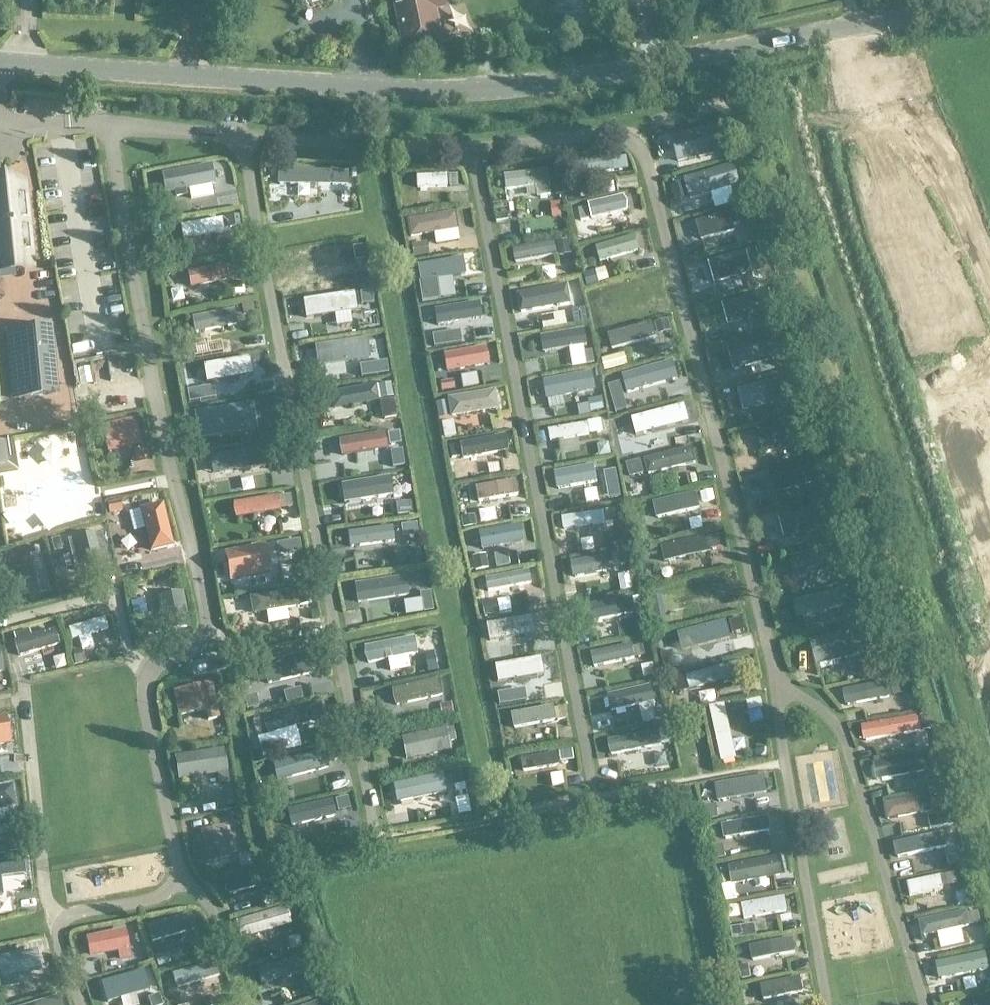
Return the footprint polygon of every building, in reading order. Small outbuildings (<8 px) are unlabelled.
[(405,51),(440,44),(433,9),(443,7),(442,0),(395,0),(405,51)] [(553,7),(587,26),(595,11),(576,0),(557,0),(553,7)] [(678,162),(721,153),(718,141),(727,139),(724,125),(672,136),(678,162)] [(615,172),(612,156),(577,162),(579,177),(615,172)] [(214,185),(211,164),(160,174),(164,194),(214,185)] [(690,200),(740,186),(734,165),(683,179),(690,200)] [(329,171),(277,170),(277,185),(329,185),(329,171)] [(504,175),(506,190),(550,185),(549,170),(504,175)] [(447,187),(446,174),(416,176),(416,188),(447,187)] [(31,266),(23,192),(10,193),(9,190),(0,191),(0,270),(31,266)] [(628,211),(625,196),(589,205),(592,220),(628,211)] [(736,231),(734,226),(742,224),(739,211),(731,214),(731,213),(697,222),(701,241),(736,231)] [(319,214),(321,227),(337,225),(336,212),(319,214)] [(406,220),(409,238),(459,230),(456,212),(406,220)] [(181,239),(223,232),(221,219),(179,226),(181,239)] [(508,252),(507,236),(496,237),(498,253),(508,252)] [(600,263),(639,252),(635,237),(596,248),(600,263)] [(516,263),(558,255),(555,241),(513,249),(516,263)] [(683,274),(706,269),(701,245),(678,250),(683,274)] [(714,284),(753,272),(747,252),(709,262),(714,284)] [(427,265),(430,283),(473,275),(470,257),(427,265)] [(227,280),(244,278),(241,264),(225,267),(227,280)] [(227,281),(224,265),(186,273),(190,289),(227,281)] [(602,289),(607,308),(656,295),(651,276),(602,289)] [(523,283),(526,295),(541,291),(538,279),(523,283)] [(765,306),(774,303),(770,290),(722,303),(728,325),(768,314),(765,306)] [(357,293),(315,298),(317,313),(358,308),(357,293)] [(469,305),(434,312),(436,324),(472,317),(469,305)] [(233,310),(191,318),(194,334),(236,326),(233,310)] [(657,339),(652,323),(608,335),(612,351),(657,339)] [(723,330),(724,341),(767,337),(766,326),(723,330)] [(55,395),(49,327),(7,331),(13,399),(55,395)] [(537,350),(573,344),(571,332),(535,338),(537,350)] [(739,367),(779,356),(773,335),(735,346),(739,367)] [(382,337),(324,346),(327,362),(384,353),(382,337)] [(82,353),(92,369),(101,362),(91,347),(82,353)] [(486,347),(443,355),(446,373),(489,365),(486,347)] [(210,382),(251,375),(249,359),(207,366),(210,382)] [(663,381),(659,368),(620,379),(623,392),(663,381)] [(794,374),(738,389),(744,412),(800,396),(794,374)] [(581,388),(579,376),(545,383),(547,395),(581,388)] [(332,410),(379,402),(376,385),(329,393),(332,410)] [(431,406),(442,404),(441,390),(429,391),(431,406)] [(450,419),(499,411),(495,390),(446,398),(450,419)] [(206,422),(216,421),(218,435),(256,429),(253,403),(214,408),(215,411),(205,413),(206,422)] [(633,419),(636,433),(678,423),(675,409),(633,419)] [(544,429),(581,424),(579,411),(542,417),(544,429)] [(437,428),(451,425),(448,412),(435,414),(437,428)] [(802,440),(800,432),(809,430),(805,417),(757,430),(762,451),(802,440)] [(108,454),(141,446),(135,419),(101,427),(108,454)] [(630,420),(618,423),(621,435),(633,432),(630,420)] [(590,435),(588,423),(548,430),(550,442),(590,435)] [(341,458),(388,451),(385,433),(338,440),(341,458)] [(505,436),(459,444),(462,461),(508,452),(505,436)] [(697,464),(693,448),(644,460),(648,476),(697,464)] [(209,456),(212,476),(259,468),(255,449),(209,456)] [(594,466),(554,473),(557,491),(598,484),(594,466)] [(469,473),(470,486),(513,481),(512,468),(469,473)] [(692,480),(696,493),(709,489),(705,477),(692,480)] [(508,495),(506,483),(475,488),(477,500),(508,495)] [(354,489),(356,503),(392,499),(390,485),(354,489)] [(657,520),(701,510),(697,494),(653,504),(657,520)] [(280,512),(277,496),(232,504),(235,520),(280,512)] [(174,546),(163,502),(139,508),(150,552),(174,546)] [(823,521),(830,517),(826,504),(819,507),(780,516),(784,538),(824,527),(823,521)] [(563,530),(605,524),(604,511),(562,517),(563,530)] [(359,547),(394,543),(393,531),(357,535),(359,547)] [(67,540),(71,554),(74,566),(75,570),(108,561),(101,532),(67,540)] [(661,548),(665,564),(712,554),(708,538),(661,548)] [(230,575),(270,569),(266,545),(226,551),(230,575)] [(29,600),(50,594),(39,547),(27,550),(29,557),(19,561),(29,600)] [(795,579),(835,568),(829,547),(789,558),(795,579)] [(613,556),(571,563),(574,579),(615,572),(613,556)] [(491,591),(523,585),(521,573),(489,579),(491,591)] [(398,578),(362,584),(364,596),(400,591),(398,578)] [(671,590),(675,604),(723,593),(720,579),(671,590)] [(798,620),(854,606),(850,589),(793,603),(798,620)] [(299,608),(296,590),(248,598),(251,616),(299,608)] [(190,627),(183,593),(159,598),(164,622),(154,624),(156,635),(190,627)] [(589,607),(591,622),(626,615),(624,600),(589,607)] [(99,606),(62,614),(65,626),(102,618),(99,606)] [(71,641),(108,630),(104,618),(67,629),(71,641)] [(495,625),(498,640),(532,633),(529,618),(495,625)] [(692,648),(732,637),(728,623),(688,634),(692,648)] [(403,626),(371,633),(373,644),(406,638),(403,626)] [(857,655),(854,643),(862,641),(858,628),(851,631),(850,630),(810,641),(816,666),(857,655)] [(58,646),(53,630),(12,643),(17,658),(58,646)] [(410,638),(375,646),(378,658),(412,651),(410,638)] [(633,645),(591,654),(594,668),(636,659),(633,645)] [(530,652),(493,660),(496,673),(533,664),(530,652)] [(312,675),(308,657),(262,669),(266,686),(312,675)] [(226,669),(224,658),(209,662),(211,672),(226,669)] [(740,663),(686,677),(690,692),(744,677),(740,663)] [(501,672),(503,684),(540,677),(537,665),(501,672)] [(439,680),(391,691),(395,708),(442,697),(439,680)] [(181,714),(207,709),(208,720),(217,718),(209,682),(176,689),(181,714)] [(893,699),(890,683),(844,692),(847,708),(893,699)] [(608,709),(643,702),(641,690),(606,697),(608,709)] [(554,706),(512,714),(514,729),(557,721),(554,706)] [(726,708),(711,711),(723,764),(737,761),(726,708)] [(263,719),(266,735),(308,725),(305,710),(263,719)] [(918,718),(862,728),(865,743),(920,733),(918,718)] [(11,740),(7,719),(0,720),(0,742),(11,740)] [(450,749),(448,741),(456,739),(453,727),(445,729),(445,728),(401,738),(406,758),(450,749)] [(513,739),(512,727),(497,727),(497,740),(513,739)] [(660,732),(608,742),(611,757),(663,747),(660,732)] [(315,745),(277,752),(279,764),(317,757),(315,745)] [(178,779),(218,774),(219,785),(230,784),(225,750),(175,757),(178,779)] [(557,753),(521,760),(523,772),(559,766),(557,753)] [(282,766),(285,778),(322,768),(319,757),(282,766)] [(927,773),(924,757),(874,766),(877,782),(927,773)] [(762,778),(716,786),(719,800),(765,792),(762,778)] [(402,787),(405,799),(440,790),(437,779),(402,787)] [(0,787),(0,810),(15,808),(11,785),(0,787)] [(935,814),(931,795),(884,804),(887,823),(935,814)] [(337,819),(335,804),(290,811),(293,826),(337,819)] [(771,817),(723,826),(725,840),(773,832),(771,817)] [(198,830),(204,855),(207,863),(230,858),(229,854),(237,852),(233,836),(227,837),(224,824),(198,830)] [(949,847),(946,833),(895,844),(898,858),(949,847)] [(24,874),(22,852),(0,855),(0,876),(24,874)] [(729,865),(733,884),(783,875),(779,856),(729,865)] [(273,869),(222,881),(226,897),(277,884),(273,869)] [(943,890),(940,875),(907,882),(910,897),(943,890)] [(744,919),(788,911),(785,896),(742,904),(744,919)] [(238,921),(275,918),(274,902),(237,905),(238,921)] [(971,926),(968,910),(919,921),(922,936),(971,926)] [(158,940),(196,932),(193,918),(156,926),(158,940)] [(91,956),(128,949),(124,930),(88,937),(91,956)] [(753,960),(796,952),(793,937),(750,945),(753,960)] [(3,977),(29,972),(40,969),(36,951),(0,959),(2,969),(0,969),(0,978),(3,977)] [(936,962),(940,979),(989,968),(987,952),(936,962)] [(176,987),(211,976),(207,963),(172,974),(176,987)] [(754,970),(735,971),(736,989),(755,988),(754,970)] [(143,995),(137,971),(99,981),(105,1004),(143,995)] [(804,991),(801,976),(761,984),(764,999),(804,991)] [(57,996),(26,1004),(60,1004),(57,996)]
